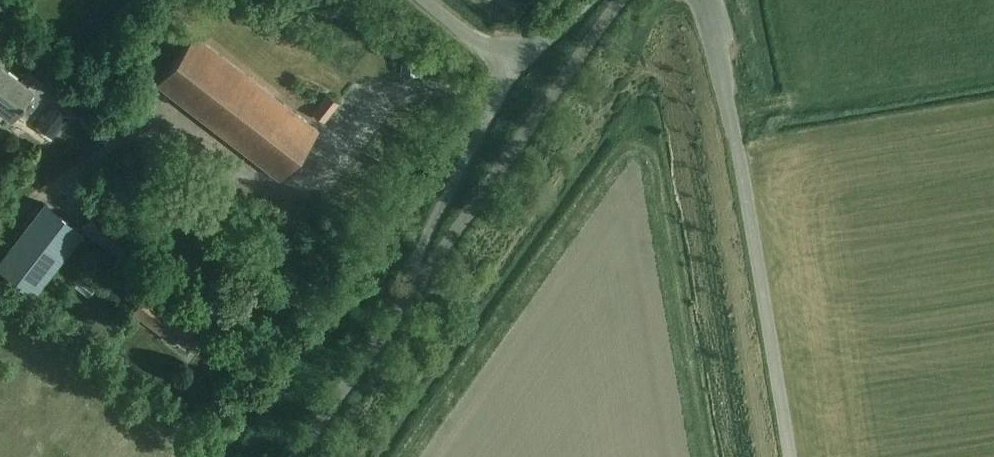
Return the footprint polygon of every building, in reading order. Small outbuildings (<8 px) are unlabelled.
[(194,34),(156,83),(279,179),(317,129),(194,34)] [(400,49),(400,75),(419,75),(419,49),(400,49)] [(41,80),(29,71),(21,81),(0,65),(0,111),(11,119),(41,80)] [(327,94),(312,113),(323,123),(339,104),(327,94)] [(41,206),(0,260),(0,273),(32,298),(80,236),(41,206)] [(78,227),(122,261),(136,243),(93,209),(78,227)] [(85,274),(101,285),(108,273),(92,263),(85,274)] [(132,312),(169,341),(175,334),(194,348),(205,334),(193,324),(197,318),(176,301),(167,312),(145,295),(132,312)]
